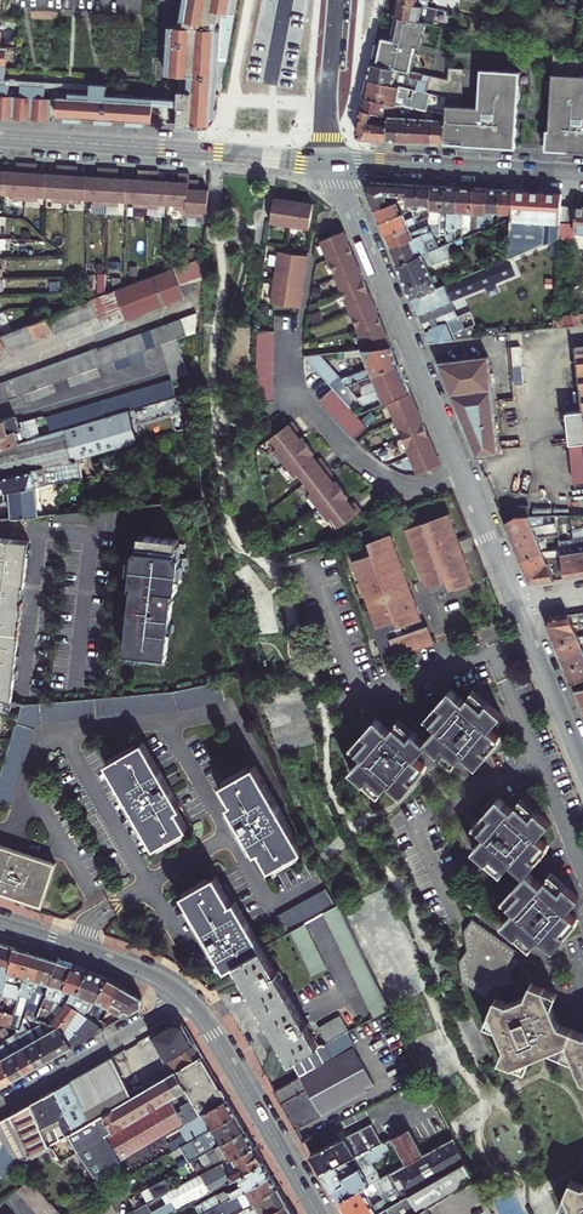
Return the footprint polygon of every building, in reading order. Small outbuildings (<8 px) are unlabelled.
[(177,108),(176,126),(176,130),(206,132),(210,129),(212,125),(214,122),(217,114),(217,108),(216,102),(214,95),(219,96),(222,71),(225,63),(236,0),(183,0),(179,27),(168,26),(165,75),(179,76),(178,102),(177,108)] [(422,6),(399,1),(396,16),(426,22),(434,24),(436,16),(421,13),(422,6)] [(420,48),(426,22),(396,16),(390,39),(382,37),(381,44),(375,44),(371,63),(410,72),(415,46),(420,48)] [(554,49),(547,146),(547,150),(582,153),(582,76),(580,76),(581,55),(554,49)] [(400,87),(427,92),(429,85),(417,83),(418,80),(412,78),(414,72),(410,72),(371,63),(367,80),(400,87)] [(462,104),(465,69),(449,68),(447,80),(446,96),(446,103),(462,104)] [(462,104),(446,103),(445,120),(443,144),(515,148),(515,144),(520,72),(481,70),(478,108),(462,107),(462,104)] [(447,80),(430,76),(429,85),(427,92),(446,96),(447,80)] [(399,92),(400,87),(367,80),(363,97),(387,103),(401,106),(405,106),(412,108),(420,110),(423,111),(427,111),(431,112),(432,107),(429,106),(430,99),(399,92)] [(49,123),(51,101),(44,100),(45,88),(20,86),(20,99),(8,98),(9,86),(0,85),(0,120),(49,123)] [(94,126),(113,127),(113,123),(125,124),(125,128),(143,129),(143,125),(150,125),(151,107),(152,100),(106,97),(107,88),(90,87),(89,97),(67,95),(67,100),(57,99),(56,119),(63,120),(63,124),(82,125),(82,121),(94,122),(94,126)] [(387,103),(363,97),(361,109),(373,111),(375,112),(378,113),(381,113),(385,114),(387,103)] [(178,102),(152,100),(151,107),(177,108),(178,102)] [(400,118),(401,110),(401,106),(387,103),(385,114),(388,115),(388,117),(400,118)] [(371,121),(373,111),(361,109),(356,132),(361,140),(361,139),(386,141),(388,117),(388,115),(385,114),(381,113),(381,122),(371,121)] [(386,141),(399,142),(400,118),(388,117),(386,141)] [(411,118),(400,118),(399,142),(409,142),(411,118)] [(423,119),(411,118),(409,142),(421,143),(423,119)] [(434,120),(423,119),(421,143),(432,144),(434,120)] [(434,120),(432,144),(443,144),(445,120),(434,120)] [(37,203),(37,198),(53,199),(53,204),(57,204),(60,167),(57,167),(56,176),(36,174),(37,166),(17,165),(17,173),(0,172),(0,196),(13,197),(13,201),(37,203)] [(57,204),(78,206),(78,201),(93,202),(93,206),(118,208),(119,203),(133,204),(133,209),(158,210),(159,206),(174,207),(174,212),(186,212),(186,218),(198,219),(198,214),(206,215),(208,192),(197,191),(197,182),(188,181),(188,175),(178,175),(177,183),(157,182),(158,173),(137,172),(137,181),(118,179),(118,171),(98,170),(97,178),(77,177),(78,168),(60,167),(57,204)] [(407,185),(370,182),(365,189),(365,190),(373,209),(393,202),(391,199),(388,200),(386,194),(406,195),(407,185)] [(405,203),(405,205),(418,205),(419,185),(407,185),(406,195),(406,197),(405,203)] [(430,206),(431,186),(419,185),(418,205),(430,206)] [(441,211),(443,187),(431,186),(430,206),(429,208),(429,211),(440,211),(441,211)] [(446,234),(455,232),(455,226),(458,188),(443,187),(441,211),(447,211),(446,220),(445,234),(446,234)] [(471,213),(473,188),(458,188),(455,226),(462,227),(463,212),(471,213)] [(485,212),(487,189),(473,188),(471,213),(471,214),(470,235),(476,233),(484,229),(485,212)] [(487,189),(485,212),(498,212),(500,190),(487,189)] [(500,190),(498,212),(511,213),(512,191),(500,190)] [(511,218),(510,220),(559,224),(561,205),(562,194),(512,191),(511,213),(511,218)] [(314,205),(275,197),(271,222),(310,229),(314,205)] [(393,202),(373,209),(379,222),(402,214),(398,204),(405,203),(406,197),(393,202)] [(575,225),(576,206),(561,205),(559,224),(575,225)] [(576,206),(575,225),(574,232),(582,233),(582,207),(576,206)] [(402,214),(379,222),(384,235),(408,225),(416,222),(414,216),(422,215),(422,210),(418,210),(412,210),(405,213),(402,214)] [(408,225),(384,235),(390,248),(432,230),(429,222),(424,223),(425,225),(411,231),(408,225)] [(435,237),(435,236),(432,230),(390,248),(397,265),(429,252),(425,242),(435,237)] [(380,320),(373,302),(365,284),(358,267),(351,249),(343,231),(320,241),(328,258),(335,277),(342,294),(350,311),(357,329),(365,348),(391,345),(380,320)] [(454,242),(455,232),(446,234),(450,243),(454,242)] [(440,247),(435,237),(425,242),(429,252),(440,247)] [(441,287),(436,275),(432,277),(427,267),(449,258),(448,256),(454,254),(450,243),(440,247),(429,252),(397,265),(411,299),(441,287)] [(300,307),(308,255),(279,251),(271,302),(300,307)] [(183,264),(180,265),(186,281),(201,275),(204,256),(183,264)] [(186,281),(180,265),(172,268),(178,285),(186,281)] [(120,289),(115,291),(122,310),(126,320),(184,298),(178,285),(172,268),(162,272),(140,281),(120,289)] [(441,287),(411,299),(418,316),(453,301),(458,299),(457,298),(456,294),(451,296),(447,285),(441,287)] [(115,291),(109,293),(116,313),(122,310),(115,291)] [(109,293),(102,296),(109,315),(116,313),(109,293)] [(109,315),(102,296),(91,300),(90,301),(94,309),(97,308),(100,315),(101,318),(109,315)] [(90,301),(82,304),(88,320),(97,317),(94,309),(90,301)] [(453,301),(418,316),(424,330),(448,320),(459,316),(453,301)] [(82,304),(73,307),(80,324),(88,320),(82,304)] [(73,307),(65,311),(71,327),(80,324),(73,307)] [(65,311),(57,314),(63,330),(71,327),(65,311)] [(196,313),(179,319),(185,335),(194,332),(196,313)] [(57,314),(48,317),(54,334),(63,330),(57,314)] [(54,334),(48,317),(39,321),(45,338),(54,334)] [(179,319),(172,322),(177,338),(178,338),(185,335),(179,319)] [(468,337),(464,329),(453,331),(448,320),(424,330),(429,342),(468,337)] [(39,321),(29,325),(36,341),(45,338),(39,321)] [(172,322),(165,325),(170,341),(177,338),(172,322)] [(36,341),(29,325),(22,328),(28,344),(36,341)] [(165,325),(157,328),(162,344),(170,341),(165,325)] [(22,328),(14,331),(19,343),(21,347),(28,344),(22,328)] [(157,328),(150,330),(155,346),(161,344),(162,344),(157,328)] [(272,400),(274,330),(258,329),(256,399),(272,400)] [(150,330),(142,333),(147,349),(155,346),(150,330)] [(14,331),(7,334),(12,346),(19,343),(14,331)] [(142,333),(135,336),(140,352),(141,351),(147,349),(142,333)] [(4,349),(12,346),(7,334),(0,336),(0,340),(4,349)] [(135,336),(127,339),(133,354),(140,352),(135,336)] [(513,336),(515,401),(528,401),(525,336),(513,336)] [(162,344),(161,344),(172,380),(188,375),(178,338),(177,338),(170,341),(162,344)] [(127,339),(120,341),(125,357),(133,354),(127,339)] [(120,341),(112,344),(118,360),(125,357),(120,341)] [(112,344),(105,347),(110,363),(113,362),(118,360),(112,344)] [(360,401),(357,398),(347,386),(371,375),(398,363),(391,345),(365,348),(360,349),(369,369),(361,370),(341,378),(319,353),(304,355),(332,387),(338,394),(344,400),(349,407),(360,401)] [(572,347),(580,411),(582,439),(582,345),(572,347)] [(97,349),(103,365),(110,363),(105,347),(97,349)] [(96,348),(89,350),(95,368),(103,365),(97,349),(96,348)] [(89,350),(81,353),(88,371),(95,368),(89,350)] [(125,357),(118,360),(113,362),(116,370),(144,360),(141,351),(140,352),(133,354),(125,357)] [(81,353),(74,356),(80,374),(88,371),(81,353)] [(74,356),(67,359),(73,377),(80,374),(74,356)] [(487,356),(437,363),(474,451),(476,455),(498,453),(487,356)] [(67,359),(59,361),(65,379),(67,379),(73,377),(67,359)] [(52,364),(58,382),(65,379),(59,361),(52,364)] [(362,387),(361,390),(363,395),(404,377),(398,363),(371,375),(375,384),(372,386),(371,384),(369,384),(362,387)] [(51,385),(52,384),(58,382),(52,364),(44,367),(51,385)] [(37,369),(44,387),(51,385),(44,367),(37,369)] [(73,377),(67,379),(70,387),(98,377),(95,368),(88,371),(80,374),(73,377)] [(29,372),(36,390),(44,387),(37,369),(29,372)] [(29,372),(21,375),(28,393),(36,390),(29,372)] [(21,375),(14,378),(21,396),(24,395),(28,393),(21,375)] [(379,394),(383,403),(387,401),(410,391),(404,377),(363,395),(360,396),(366,403),(375,400),(376,396),(376,395),(379,394)] [(14,378),(6,381),(13,399),(21,396),(14,378)] [(0,383),(0,385),(6,402),(13,399),(6,381),(0,383)] [(47,418),(51,434),(127,410),(175,396),(170,381),(47,418)] [(28,393),(24,395),(27,403),(55,392),(52,384),(51,385),(44,387),(36,390),(28,393)] [(319,399),(341,424),(347,430),(354,438),(366,426),(360,419),(356,415),(354,413),(349,407),(344,400),(338,394),(332,387),(319,399)] [(417,473),(440,464),(433,445),(425,427),(418,409),(410,391),(387,401),(395,419),(402,437),(410,454),(417,473)] [(74,449),(78,459),(137,441),(127,410),(51,434),(30,440),(0,449),(0,468),(74,449)] [(580,411),(564,412),(568,444),(582,442),(582,439),(580,411)] [(0,421),(0,449),(30,440),(24,421),(17,423),(16,418),(13,417),(0,421)] [(299,427),(292,419),(269,437),(276,446),(273,449),(293,475),(296,473),(310,492),(307,494),(326,520),(330,518),(337,527),(360,510),(353,501),(349,504),(345,499),(347,497),(334,480),(332,481),(328,476),(332,473),(320,457),(316,460),(312,454),(314,452),(301,435),(299,436),(294,431),(299,427)] [(9,490),(35,486),(41,485),(78,479),(72,461),(78,459),(74,449),(0,468),(0,492),(9,490)] [(12,518),(14,518),(38,515),(35,486),(9,490),(12,518)] [(511,506),(499,512),(504,523),(515,517),(527,517),(527,505),(511,506)] [(445,580),(449,589),(473,580),(463,553),(455,556),(453,551),(457,550),(455,541),(459,540),(449,512),(405,528),(426,587),(445,580)] [(515,517),(504,523),(509,536),(531,527),(555,524),(554,516),(542,517),(527,517),(515,517)] [(531,527),(509,536),(514,548),(536,539),(551,537),(550,531),(534,532),(531,527)] [(365,610),(383,659),(434,642),(427,624),(424,625),(412,593),(407,595),(403,587),(410,585),(391,533),(367,541),(371,553),(352,559),(370,608),(365,610)] [(180,565),(181,558),(180,558),(177,558),(178,546),(179,540),(140,536),(138,553),(134,553),(133,560),(132,573),(130,587),(134,588),(133,596),(132,596),(129,620),(128,627),(125,654),(126,654),(133,655),(146,656),(166,659),(167,659),(170,632),(171,625),(173,601),(172,601),(173,592),(177,593),(179,579),(180,565)] [(552,543),(551,537),(536,539),(514,548),(520,561),(542,552),(552,551),(551,544),(552,543)] [(17,654),(28,555),(29,549),(30,541),(0,538),(0,698),(12,701),(15,677),(15,670),(16,661),(17,654)] [(578,577),(582,576),(582,538),(572,539),(572,541),(578,577)] [(562,569),(563,579),(578,577),(572,541),(558,543),(559,550),(560,554),(560,556),(561,563),(562,569)] [(552,551),(542,552),(520,561),(525,574),(548,564),(561,563),(560,556),(555,557),(554,550),(552,551)] [(562,569),(561,563),(548,564),(525,574),(528,581),(533,584),(533,583),(553,580),(549,570),(562,569)] [(403,587),(407,595),(412,593),(410,585),(403,587)] [(546,623),(550,633),(573,625),(582,623),(582,613),(549,618),(545,623),(546,623)] [(573,625),(550,633),(555,646),(577,637),(575,631),(582,630),(582,623),(573,625)] [(579,642),(577,637),(555,646),(560,658),(582,649),(582,642),(579,642)] [(560,658),(565,670),(582,663),(582,649),(560,658)] [(565,670),(570,683),(582,678),(582,663),(565,670)] [(572,685),(582,713),(582,683),(572,685)] [(438,728),(426,742),(441,755),(446,749),(459,761),(465,755),(476,764),(489,750),(488,749),(499,735),(494,731),(489,726),(501,712),(486,700),(485,700),(472,689),(468,693),(462,700),(451,690),(439,704),(439,705),(427,719),(432,723),(438,728)] [(10,713),(11,707),(13,702),(12,701),(0,698),(0,710),(10,713)] [(20,710),(11,707),(10,713),(14,714),(19,716),(20,710)] [(360,756),(348,770),(363,783),(364,782),(377,794),(381,789),(387,783),(401,795),(413,781),(408,776),(420,762),(414,757),(426,742),(412,730),(411,731),(397,719),(393,724),(388,730),(374,718),(361,732),(362,733),(350,747),(355,751),(360,756)] [(181,808),(143,741),(106,763),(155,847),(188,828),(179,809),(181,808)] [(441,755),(455,766),(459,761),(446,749),(441,755)] [(408,776),(413,781),(425,767),(420,762),(408,776)] [(255,765),(222,784),(233,803),(229,805),(256,852),(261,849),(272,867),(303,849),(255,765)] [(490,814),(478,828),(484,833),(472,847),(486,860),(486,859),(500,872),(504,867),(510,861),(524,873),(536,859),(535,859),(548,845),(543,840),(537,835),(550,821),(535,808),(534,809),(521,797),(517,802),(511,808),(497,796),(485,809),(490,814)] [(485,809),(473,823),(478,828),(490,814),(485,809)] [(41,907),(55,865),(0,846),(0,893),(41,907)] [(511,911),(499,925),(512,937),(517,932),(531,944),(536,939),(550,951),(563,937),(562,936),(574,922),(570,918),(564,912),(576,898),(562,886),(561,887),(548,874),(543,879),(538,885),(524,873),(512,887),(512,888),(500,901),(505,906),(511,911)] [(225,969),(235,964),(263,948),(230,893),(228,894),(217,876),(182,895),(225,969)] [(286,934),(290,932),(305,924),(307,923),(306,922),(323,913),(333,907),(324,891),(277,918),(286,934)] [(476,901),(467,893),(458,904),(461,906),(459,908),(463,911),(465,909),(467,911),(476,901)] [(323,913),(374,1017),(389,1008),(338,904),(333,907),(323,913)] [(461,930),(482,927),(470,918),(461,930)] [(290,932),(312,977),(327,969),(305,924),(290,932)] [(515,952),(482,927),(461,930),(464,949),(466,968),(458,980),(481,997),(489,986),(506,963),(515,952)] [(531,944),(517,932),(512,937),(526,949),(531,944)] [(2,994),(7,979),(14,948),(0,944),(0,1002),(2,994)] [(17,999),(19,994),(25,977),(23,977),(29,952),(14,948),(7,979),(2,994),(17,999)] [(273,1030),(291,1062),(319,1046),(303,1019),(300,1014),(263,948),(235,964),(273,1030)] [(464,949),(455,960),(458,980),(466,968),(464,949)] [(19,994),(17,999),(12,1015),(0,1011),(0,1024),(16,1029),(21,1030),(22,1026),(24,1021),(25,1018),(25,1017),(26,1014),(27,1010),(31,998),(44,957),(29,952),(23,977),(25,977),(19,994)] [(33,1012),(37,1013),(41,1014),(46,997),(50,985),(58,961),(44,957),(31,998),(27,1010),(26,1014),(32,1016),(33,1012)] [(50,985),(46,997),(53,999),(59,1001),(62,1002),(63,999),(66,990),(64,990),(74,966),(58,961),(50,985)] [(506,963),(489,986),(509,983),(506,963)] [(59,1001),(53,999),(46,997),(41,1014),(39,1019),(49,1022),(53,1025),(58,1028),(65,1032),(80,1011),(73,1006),(88,971),(74,966),(64,990),(66,990),(63,999),(62,1002),(59,1001)] [(89,999),(95,1002),(96,1000),(110,979),(104,976),(88,971),(73,1006),(80,1011),(89,999)] [(91,1019),(99,1025),(123,987),(110,979),(96,1000),(95,1002),(86,1015),(89,1018),(91,1019)] [(582,1036),(582,1033),(557,1023),(554,1016),(550,1005),(555,993),(531,983),(526,995),(507,1003),(495,998),(485,1023),(498,1028),(503,1042),(505,1046),(500,1058),(525,1069),(531,1056),(549,1049),(576,1060),(582,1036)] [(123,987),(99,1025),(103,1029),(142,1007),(142,997),(123,987)] [(86,1015),(95,1002),(89,999),(80,1011),(86,1015)] [(86,1015),(80,1011),(65,1032),(71,1042),(89,1018),(86,1015)] [(327,1044),(348,1032),(349,1031),(340,1015),(319,1028),(327,1044)] [(73,1046),(103,1029),(99,1025),(91,1019),(89,1018),(71,1042),(73,1046)] [(174,1022),(150,1035),(168,1067),(160,1072),(164,1078),(201,1056),(182,1024),(174,1022)] [(49,1059),(61,1052),(50,1032),(45,1035),(40,1027),(36,1026),(32,1029),(38,1039),(49,1059)] [(71,1042),(65,1032),(58,1028),(50,1032),(61,1052),(73,1046),(71,1042)] [(38,1066),(49,1059),(38,1039),(33,1042),(27,1031),(20,1035),(26,1046),(38,1066)] [(274,1092),(296,1129),(369,1090),(370,1086),(375,1084),(348,1032),(327,1044),(324,1045),(323,1044),(319,1046),(291,1062),(300,1076),(274,1092)] [(7,1039),(14,1052),(25,1073),(38,1066),(26,1046),(20,1049),(13,1036),(7,1039)] [(25,1073),(14,1052),(9,1055),(2,1042),(0,1043),(0,1055),(2,1059),(14,1080),(25,1073)] [(169,1097),(184,1123),(203,1112),(226,1098),(201,1056),(164,1078),(144,1090),(140,1092),(149,1109),(150,1108),(169,1097)] [(111,1058),(69,1081),(89,1122),(113,1108),(139,1093),(136,1087),(128,1090),(111,1058)] [(2,1086),(14,1080),(2,1059),(0,1060),(0,1083),(2,1086)] [(89,1122),(69,1081),(55,1090),(74,1131),(69,1134),(75,1144),(78,1149),(95,1176),(105,1169),(121,1160),(105,1133),(122,1124),(113,1108),(89,1122)] [(140,1092),(144,1090),(141,1084),(136,1087),(139,1093),(140,1092)] [(55,1090),(30,1103),(49,1145),(50,1144),(69,1134),(74,1131),(55,1090)] [(113,1108),(122,1124),(149,1109),(140,1092),(139,1093),(113,1108)] [(150,1108),(165,1134),(184,1123),(169,1097),(150,1108)] [(184,1143),(212,1127),(235,1114),(226,1098),(203,1112),(207,1118),(192,1127),(194,1130),(181,1138),(184,1143)] [(30,1103),(11,1114),(29,1155),(46,1146),(53,1158),(57,1155),(50,1144),(49,1145),(30,1103)] [(121,1160),(165,1134),(150,1108),(149,1109),(122,1124),(105,1133),(121,1160)] [(3,1142),(7,1150),(16,1161),(29,1155),(11,1114),(0,1120),(0,1137),(3,1142)] [(202,1153),(204,1152),(207,1150),(244,1129),(235,1114),(212,1127),(184,1143),(181,1145),(187,1155),(190,1160),(202,1153)] [(354,1155),(355,1157),(384,1143),(370,1120),(311,1155),(321,1172),(354,1155)] [(244,1129),(207,1150),(215,1166),(254,1146),(244,1129)] [(395,1142),(407,1164),(424,1154),(410,1130),(384,1143),(355,1157),(360,1167),(343,1177),(346,1182),(332,1190),(338,1201),(363,1188),(382,1178),(373,1162),(385,1155),(384,1153),(390,1149),(388,1145),(391,1144),(395,1142)] [(408,1195),(465,1162),(453,1137),(424,1154),(407,1164),(389,1174),(396,1187),(382,1195),(373,1193),(367,1196),(363,1188),(338,1201),(346,1213),(376,1213),(387,1208),(408,1195)] [(394,1151),(391,1144),(388,1145),(390,1149),(384,1153),(385,1155),(394,1151)] [(263,1161),(254,1146),(215,1166),(201,1174),(208,1187),(206,1188),(208,1192),(213,1189),(227,1182),(263,1161)] [(321,1172),(332,1190),(346,1182),(343,1177),(360,1167),(355,1157),(354,1155),(321,1172)] [(263,1161),(227,1182),(232,1190),(229,1191),(225,1189),(195,1206),(200,1213),(223,1201),(271,1175),(263,1161)] [(435,1203),(452,1192),(472,1179),(465,1162),(408,1195),(412,1204),(396,1213),(417,1213),(419,1213),(426,1208),(435,1203)] [(208,1187),(201,1174),(194,1178),(203,1195),(208,1192),(206,1188),(208,1187)] [(396,1187),(389,1174),(382,1178),(363,1188),(367,1196),(373,1193),(382,1195),(396,1187)] [(230,1213),(250,1202),(278,1187),(271,1175),(223,1201),(230,1213)] [(38,1213),(60,1213),(52,1204),(30,1178),(17,1189),(38,1213)] [(571,1179),(561,1204),(573,1209),(575,1213),(582,1213),(582,1184),(571,1179)] [(250,1202),(251,1205),(235,1213),(263,1213),(287,1201),(278,1187),(250,1202)] [(408,1195),(387,1208),(390,1213),(396,1213),(412,1204),(408,1195)] [(52,1204),(60,1213),(71,1213),(61,1197),(52,1204)] [(116,1213),(108,1198),(86,1210),(89,1213),(114,1213),(116,1213)] [(287,1201),(263,1213),(293,1213),(294,1213),(287,1201)] [(429,1213),(441,1213),(435,1203),(426,1208),(429,1213)]
